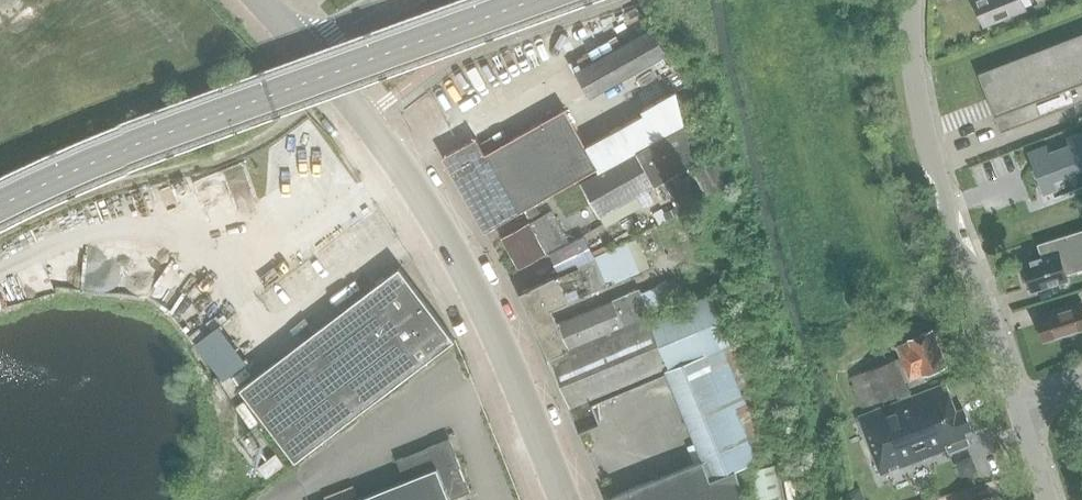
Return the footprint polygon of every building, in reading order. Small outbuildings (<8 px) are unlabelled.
[(984,27),(1026,10),(1021,0),(973,0),(984,27)] [(629,43),(651,30),(644,18),(622,30),(629,43)] [(651,30),(576,73),(588,98),(666,54),(653,29),(651,30)] [(977,73),(1000,132),(1081,101),(1081,33),(977,73)] [(595,167),(599,173),(629,156),(684,125),(676,91),(641,110),(644,114),(586,145),(597,166),(595,167)] [(476,138),(460,147),(442,157),(484,232),(521,211),(520,210),(555,190),(576,177),(595,167),(597,166),(586,145),(565,108),(485,154),(476,138)] [(648,189),(692,164),(684,125),(629,156),(648,189)] [(1036,157),(1052,198),(1081,186),(1081,139),(1036,157)] [(648,189),(629,156),(599,173),(581,183),(600,216),(648,189)] [(704,195),(728,183),(715,160),(692,172),(704,195)] [(535,204),(525,209),(529,217),(540,211),(535,204)] [(673,216),(668,206),(606,239),(612,249),(673,216)] [(551,211),(503,237),(519,266),(543,252),(545,256),(550,254),(569,243),(551,211)] [(1020,261),(1025,277),(1022,277),(1026,288),(1028,287),(1029,290),(1067,278),(1065,269),(1081,264),(1081,229),(1032,245),(1036,256),(1020,261)] [(550,254),(560,273),(594,256),(584,235),(569,243),(550,254)] [(628,244),(596,257),(608,286),(640,273),(628,244)] [(519,293),(530,318),(533,317),(550,357),(637,320),(667,308),(659,287),(643,294),(641,289),(613,300),(613,299),(558,322),(552,309),(608,286),(594,256),(560,273),(519,293)] [(399,267),(346,308),(401,380),(454,339),(399,267)] [(606,499),(607,499),(752,499),(740,470),(777,455),(709,291),(667,308),(637,320),(550,357),(547,358),(578,431),(600,422),(592,403),(665,373),(701,459),(606,499)] [(1036,316),(1043,339),(1081,327),(1081,302),(1036,316)] [(294,348),(348,420),(401,380),(346,308),(294,348)] [(223,320),(196,339),(223,378),(250,359),(223,320)] [(896,347),(900,356),(896,358),(895,357),(850,376),(862,407),(908,389),(899,367),(904,365),(910,379),(945,364),(932,330),(907,340),(908,342),(896,347)] [(295,461),(348,420),(294,348),(241,388),(295,461)] [(945,384),(857,416),(880,475),(947,449),(948,452),(969,445),(964,432),(971,429),(963,409),(956,412),(945,384)] [(355,499),(450,499),(470,492),(455,453),(454,453),(453,450),(438,444),(434,445),(396,460),(404,480),(355,499)] [(276,454),(258,467),(266,477),(283,464),(276,454)] [(777,463),(743,470),(744,472),(754,499),(783,499),(777,463)]
